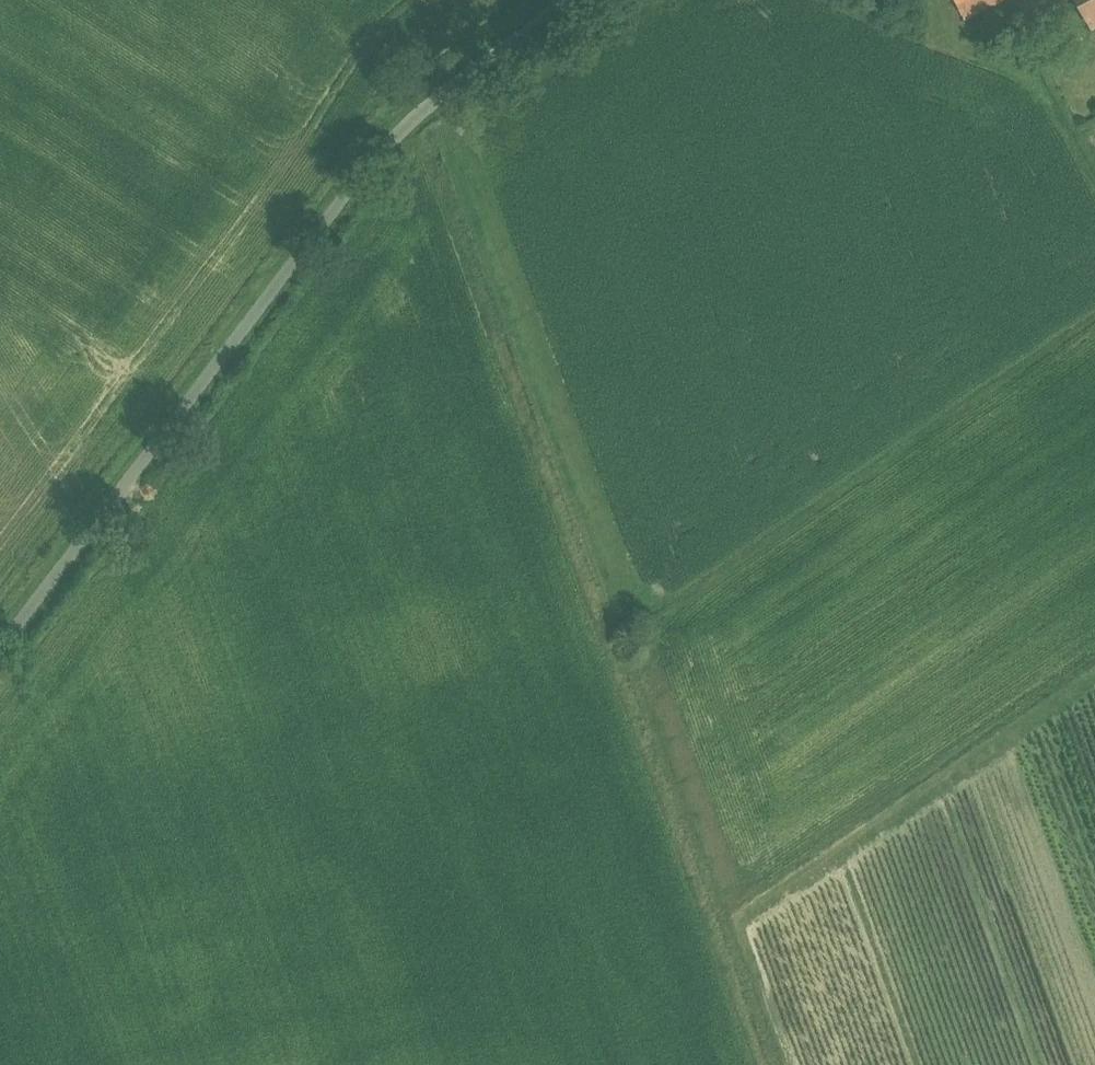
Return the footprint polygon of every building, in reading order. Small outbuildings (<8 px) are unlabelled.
[(967,22),(1010,0),(955,0),(967,22)] [(1082,34),(1094,27),(1094,0),(1065,0),(1082,34)]
